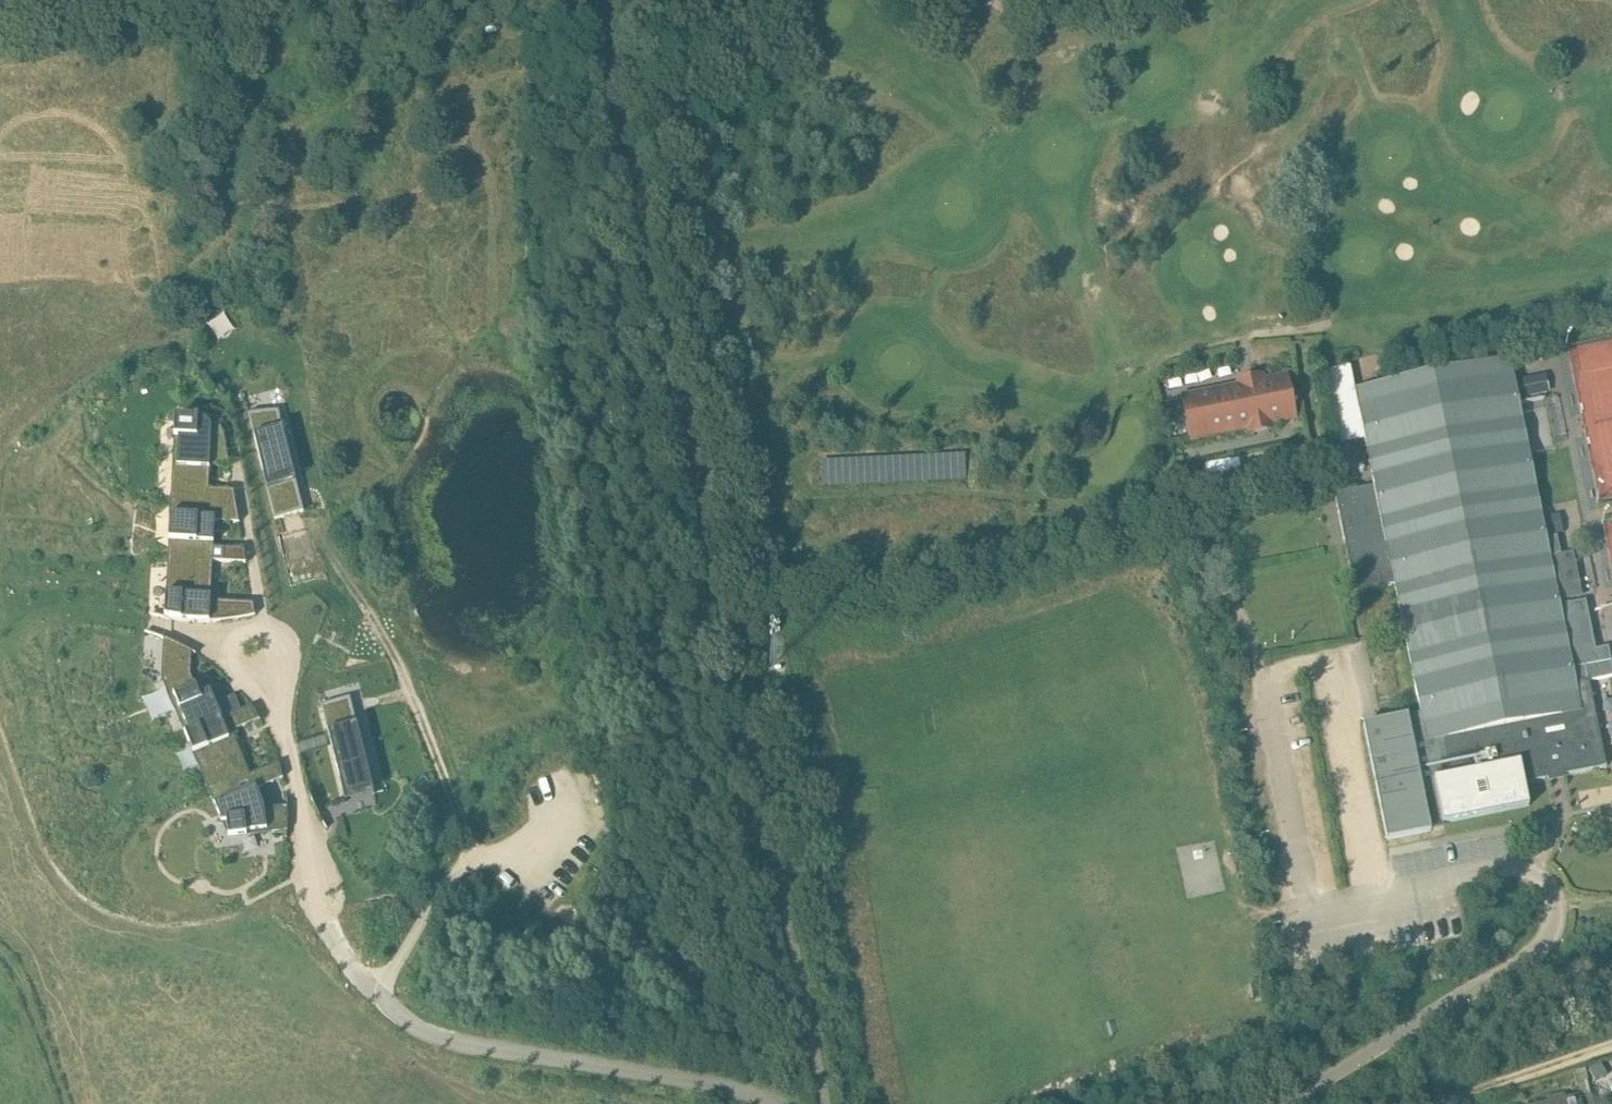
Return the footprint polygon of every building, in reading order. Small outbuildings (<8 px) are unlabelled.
[(1581,709),(1576,684),(1560,605),(1550,555),(1561,553),(1557,536),(1546,538),(1510,359),(1356,390),(1352,368),(1328,373),(1341,441),(1365,436),(1421,713),(1364,724),(1387,839),(1431,831),(1430,825),(1530,805),(1525,783),(1549,777),(1548,772),(1563,769),(1563,775),(1607,766),(1595,707),(1581,709)] [(1288,378),(1190,397),(1198,436),(1296,416),(1288,378)] [(279,411),(249,413),(275,519),(304,511),(279,411)] [(176,418),(175,438),(179,438),(178,452),(176,504),(237,507),(234,491),(209,489),(211,465),(230,466),(225,436),(224,434),(223,432),(222,429),(221,428),(219,426),(217,425),(215,423),(213,422),(211,422),(208,421),(180,418),(176,418)] [(821,482),(965,477),(964,452),(820,457),(821,482)] [(1374,486),(1374,484),(992,561),(1001,606),(1184,570),(1211,668),(1403,630),(1374,486)] [(170,528),(169,541),(174,541),(173,559),(213,561),(214,548),(215,522),(240,523),(237,507),(176,504),(175,516),(171,516),(170,528)] [(244,549),(225,548),(224,562),(247,563),(247,562),(244,550),(244,549)] [(166,607),(165,618),(170,619),(175,620),(181,620),(185,621),(189,621),(190,621),(195,622),(199,622),(203,622),(208,622),(210,622),(218,622),(226,621),(235,620),(243,618),(251,617),(256,616),(254,604),(254,603),(211,601),(213,561),(173,559),(173,560),(171,595),(167,595),(166,607)] [(1609,646),(1596,649),(1586,600),(1560,605),(1576,684),(1611,676),(1611,664),(1609,646)] [(782,640),(761,645),(768,681),(789,676),(782,640)] [(168,660),(167,679),(182,714),(189,732),(189,733),(228,716),(222,701),(216,704),(211,692),(200,697),(191,675),(192,652),(187,649),(182,646),(181,661),(168,660)] [(351,697),(322,705),(346,801),(375,794),(351,697)] [(189,733),(185,734),(189,744),(194,755),(198,753),(200,759),(206,756),(212,771),(213,772),(207,775),(214,791),(251,775),(244,759),(238,761),(229,739),(235,737),(233,731),(247,725),(241,711),(228,716),(189,733)] [(251,775),(214,791),(215,795),(219,803),(215,805),(216,807),(219,814),(223,824),(227,823),(229,839),(238,838),(247,837),(247,833),(268,831),(267,830),(272,829),(273,829),(274,833),(287,831),(288,832),(288,829),(288,821),(288,814),(288,806),(265,809),(257,790),(284,778),(283,778),(280,763),(251,775)] [(1606,1073),(1600,1063),(1589,1070),(1595,1080),(1606,1073)] [(1540,1103),(1594,1103),(1589,1081),(1578,1084),(1581,1098),(1580,1099),(1579,1095),(1566,1098),(1565,1094),(1547,1098),(1548,1102),(1540,1103)]
